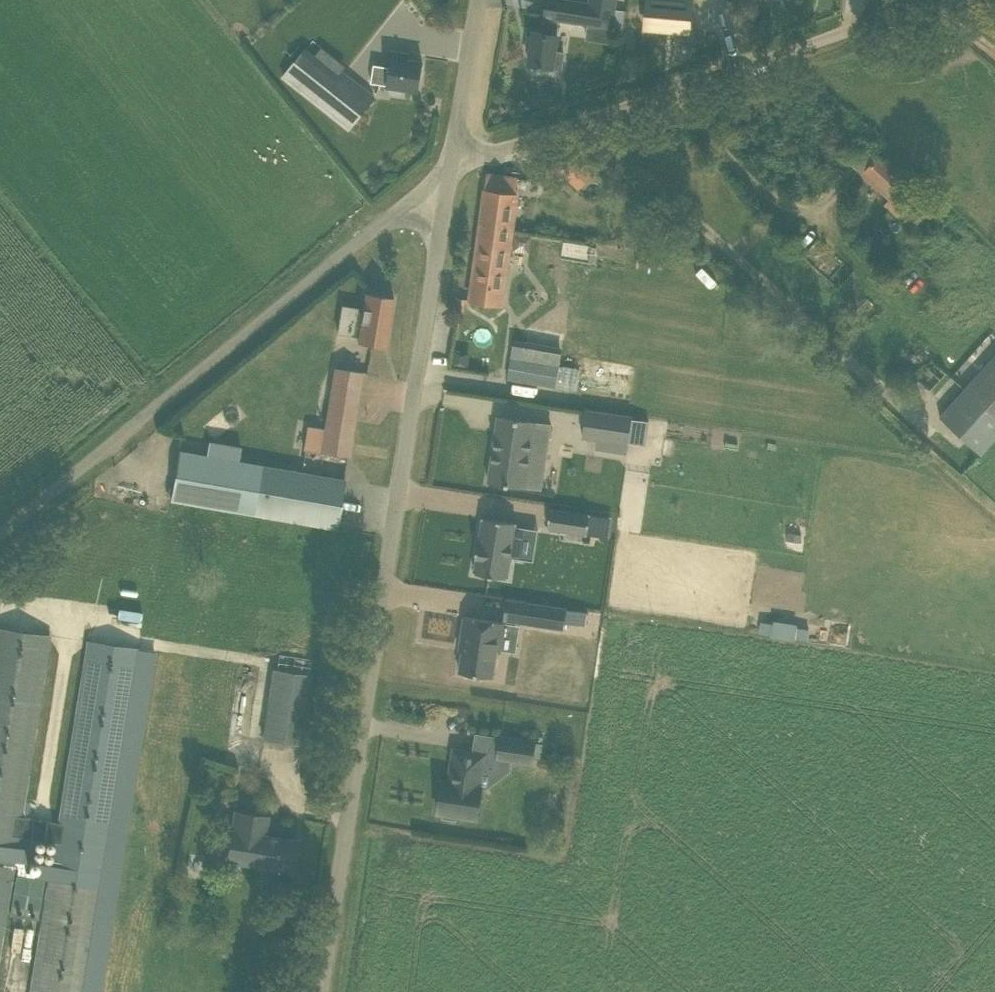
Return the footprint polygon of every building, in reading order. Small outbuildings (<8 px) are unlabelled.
[(590,3),(572,0),(547,0),(544,16),(545,16),(543,32),(534,31),(529,63),(533,63),(533,67),(535,70),(542,71),(544,69),(545,65),(553,67),(558,35),(556,34),(559,19),(612,27),(616,0),(590,0),(590,3)] [(646,25),(689,29),(691,1),(691,0),(648,0),(646,25)] [(306,47),(283,75),(349,128),(375,97),(342,71),(346,65),(322,46),(316,55),(306,47)] [(374,63),(373,67),(371,82),(391,85),(390,90),(392,94),(399,95),(404,92),(404,87),(418,90),(423,61),(409,59),(410,55),(394,52),(392,66),(374,63)] [(918,193),(879,156),(863,174),(890,199),(885,204),(898,215),(918,193)] [(509,255),(512,229),(517,194),(515,193),(517,178),(488,173),(470,299),(502,304),(509,255)] [(806,253),(802,257),(838,289),(856,269),(851,265),(856,259),(842,248),(838,253),(809,228),(795,243),(806,253)] [(362,320),(358,342),(385,347),(393,297),(366,292),(363,308),(342,305),(340,317),(362,320)] [(851,315),(864,327),(881,309),(868,297),(851,315)] [(526,340),(523,359),(539,362),(543,343),(526,340)] [(940,417),(983,455),(994,441),(994,355),(940,417)] [(523,359),(520,379),(555,385),(559,366),(539,362),(523,359)] [(919,381),(931,391),(947,373),(935,362),(919,381)] [(335,367),(330,399),(321,452),(348,456),(356,403),(362,371),(335,367)] [(597,438),(628,443),(632,414),(587,408),(583,436),(597,438)] [(551,423),(498,415),(488,481),(526,487),(532,450),(547,453),(551,423)] [(632,417),(628,442),(630,442),(647,444),(650,420),(633,417),(632,417)] [(334,528),(343,479),(196,453),(187,502),(334,528)] [(583,536),(586,517),(547,510),(544,530),(583,536)] [(473,555),(470,571),(504,577),(507,557),(507,555),(516,557),(521,526),(512,525),(513,522),(479,516),(474,546),(473,547),(474,547),(473,553),(472,553),(472,555),(473,555)] [(523,601),(520,621),(559,627),(563,607),(523,601)] [(463,614),(459,642),(462,643),(457,670),(492,676),(496,648),(499,649),(499,648),(503,622),(504,621),(463,614)] [(807,625),(760,617),(758,632),(805,640),(807,625)] [(20,816),(49,635),(0,628),(0,943),(14,859),(27,861),(30,847),(16,845),(17,835),(55,841),(51,863),(40,861),(37,876),(49,878),(31,991),(83,991),(138,648),(87,641),(58,822),(20,816)] [(311,675),(291,672),(273,669),(263,738),(281,741),(301,744),(311,675)] [(500,733),(500,735),(497,756),(496,760),(512,762),(533,765),(534,756),(537,742),(537,738),(500,733)] [(484,754),(474,753),(455,750),(452,768),(457,769),(455,783),(442,781),(437,812),(443,812),(442,817),(456,819),(457,812),(477,815),(481,785),(479,785),(484,754)] [(274,868),(274,866),(291,869),(295,841),(264,836),(267,816),(235,811),(232,830),(230,830),(226,858),(260,864),(260,867),(260,869),(263,872),(265,873),(266,873),(268,873),(269,873),(272,871),(273,870),(274,868)] [(16,874),(10,913),(38,918),(44,878),(16,874)]
